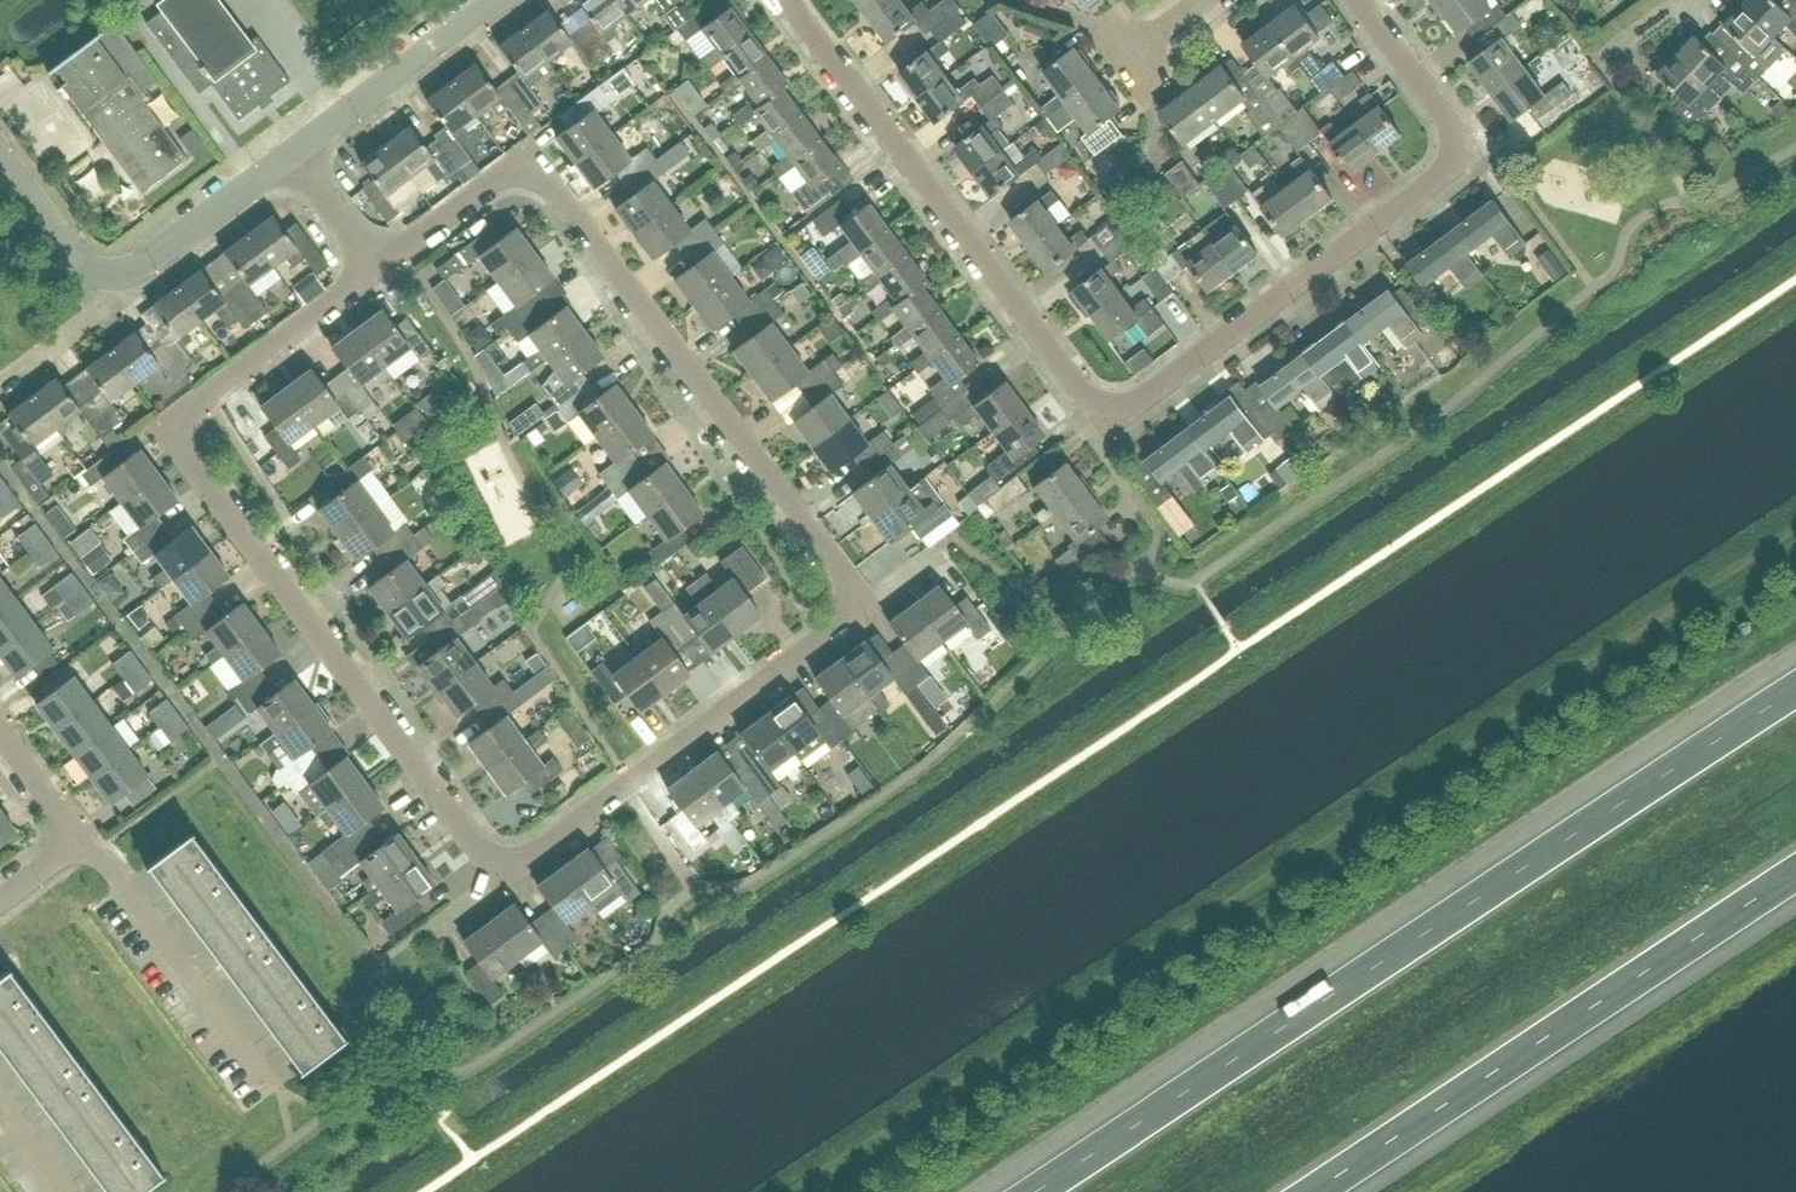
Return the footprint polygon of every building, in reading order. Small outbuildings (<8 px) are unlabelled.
[(290,81),(256,35),(250,40),(220,0),(159,0),(154,4),(160,11),(144,22),(198,93),(211,84),(238,120),(290,81)] [(626,15),(614,0),(578,0),(577,1),(589,18),(579,26),(604,59),(616,50),(609,40),(618,33),(612,25),(626,15)] [(626,15),(646,0),(614,0),(626,15)] [(673,28),(686,18),(677,6),(676,6),(671,0),(652,0),(673,28)] [(893,0),(858,0),(871,17),(893,0)] [(902,0),(893,0),(871,17),(889,41),(918,20),(927,33),(933,29),(932,28),(958,9),(958,8),(961,6),(957,0),(942,0),(929,9),(923,0),(909,10),(902,0)] [(1084,8),(1087,6),(1091,8),(1102,0),(1078,0),(1084,8)] [(1439,6),(1460,33),(1469,26),(1478,37),(1478,38),(1509,15),(1508,14),(1499,2),(1493,7),(1487,0),(1448,0),(1439,6)] [(1795,0),(1787,10),(1777,0),(1747,0),(1742,5),(1775,36),(1787,24),(1795,33),(1795,0)] [(719,54),(749,32),(741,21),(745,18),(745,13),(738,3),(733,3),(710,20),(701,9),(677,28),(686,40),(700,28),(715,48),(700,59),(708,69),(722,58),(719,54)] [(1297,4),(1271,24),(1295,57),(1323,93),(1346,75),(1334,59),(1323,68),(1308,47),(1321,37),(1297,4)] [(1749,67),(1749,68),(1759,78),(1776,60),(1764,48),(1775,36),(1742,5),(1737,11),(1733,7),(1720,21),(1749,49),(1741,58),(1740,58),(1749,67)] [(592,69),(604,59),(579,26),(567,34),(548,9),(523,27),(548,60),(572,42),(592,69)] [(968,21),(958,9),(932,28),(933,29),(942,41),(968,21)] [(992,48),(1010,35),(992,11),(975,24),(992,48)] [(1491,91),(1525,66),(1504,38),(1523,25),(1513,11),(1508,14),(1509,15),(1478,38),(1478,37),(1476,39),(1486,51),(1470,63),(1491,91)] [(50,72),(102,141),(141,193),(186,159),(138,95),(157,80),(113,22),(47,72),(48,73),(50,72)] [(1269,76),(1295,57),(1271,24),(1245,44),(1269,76)] [(535,69),(548,60),(523,27),(498,46),(517,72),(506,80),(532,114),(544,104),(530,85),(541,77),(535,69)] [(1740,58),(1741,58),(1714,33),(1713,34),(1729,49),(1721,59),(1692,31),(1679,45),(1682,48),(1677,55),(1722,97),(1733,85),(1749,68),(1749,67),(1740,58)] [(769,58),(749,32),(719,54),(722,58),(734,74),(719,85),(727,95),(742,84),(739,80),(769,58)] [(900,72),(919,96),(947,75),(936,60),(949,51),(942,41),(900,72)] [(1039,108),(1046,117),(1098,78),(1088,65),(1091,62),(1082,50),(1077,51),(1075,48),(1044,71),(1060,92),(1039,108)] [(1722,97),(1677,55),(1671,60),(1667,57),(1653,73),(1665,84),(1667,82),(1684,98),(1675,108),(1674,107),(1673,108),(1694,127),(1711,109),(1722,97)] [(740,125),(756,114),(753,110),(782,88),(783,88),(789,84),(769,58),(739,80),(742,84),(753,99),(733,115),(740,125)] [(531,114),(532,114),(506,80),(495,88),(476,63),(451,81),(476,114),(489,104),(498,115),(508,107),(528,134),(539,125),(531,114)] [(1265,136),(1282,123),(1265,101),(1266,100),(1245,73),(1235,81),(1224,65),(1220,68),(1217,66),(1205,75),(1206,79),(1191,90),(1215,121),(1243,100),(1251,111),(1248,113),(1265,136)] [(1546,94),(1525,66),(1491,91),(1512,120),(1527,108),(1537,121),(1574,93),(1564,81),(1546,94)] [(555,137),(573,162),(612,133),(595,111),(635,82),(624,67),(597,88),(564,113),(572,124),(555,137)] [(1354,70),(1330,87),(1340,100),(1364,83),(1354,70)] [(690,72),(676,82),(693,107),(707,97),(690,72)] [(1776,85),(1790,95),(1795,86),(1795,81),(1784,73),(1776,85)] [(958,90),(947,75),(919,96),(937,122),(975,94),(984,106),(1005,89),(994,74),(982,83),(977,76),(958,90)] [(1109,93),(1098,78),(1046,117),(1057,132),(1077,117),(1089,132),(1083,137),(1096,155),(1123,136),(1110,119),(1122,110),(1119,105),(1122,103),(1112,90),(1109,93)] [(434,135),(437,138),(460,168),(472,158),(457,139),(466,132),(461,125),(476,114),(451,81),(426,100),(445,126),(434,135)] [(753,110),(756,114),(767,129),(752,140),(760,151),(775,140),(772,136),(802,114),(783,88),(782,88),(753,110)] [(1266,99),(1267,100),(1266,100),(1265,101),(1282,123),(1299,110),(1282,88),(1266,99)] [(956,146),(974,171),(1002,150),(1002,149),(1010,143),(999,129),(1005,125),(997,115),(1015,102),(1005,89),(984,106),(993,118),(956,146)] [(1185,144),(1215,121),(1191,90),(1180,98),(1175,96),(1163,105),(1164,110),(1161,112),(1185,144)] [(166,92),(154,100),(167,120),(179,112),(166,92)] [(1356,124),(1377,152),(1402,134),(1371,92),(1361,99),(1371,113),(1356,124)] [(1305,106),(1292,116),(1311,141),(1323,132),(1353,171),(1377,152),(1356,124),(1342,135),(1331,122),(1322,129),(1305,106)] [(712,140),(712,139),(720,133),(701,108),(693,114),(712,140)] [(821,139),(802,114),(772,136),(775,140),(786,155),(771,166),(779,177),(794,166),(791,162),(821,139)] [(1299,150),(1311,141),(1292,116),(1280,125),(1299,150)] [(437,138),(426,146),(410,125),(385,144),(410,177),(434,159),(448,177),(460,168),(437,138)] [(1040,128),(1009,136),(1013,151),(1044,142),(1040,128)] [(630,158),(612,133),(573,162),(593,188),(614,171),(623,183),(656,159),(646,147),(630,158)] [(841,166),(821,139),(791,162),(794,166),(805,181),(790,192),(804,211),(829,192),(832,196),(840,189),(829,174),(841,166)] [(1013,165),(1002,150),(974,171),(993,196),(1038,162),(1046,173),(1060,163),(1061,165),(1073,156),(1063,142),(1044,156),(1037,147),(1013,165)] [(410,177),(385,144),(361,162),(374,180),(362,189),(387,222),(400,213),(386,194),(410,177)] [(1303,177),(1288,188),(1309,216),(1334,197),(1303,155),(1292,163),(1303,177)] [(860,156),(849,164),(859,178),(870,170),(860,156)] [(665,172),(656,159),(623,183),(632,195),(614,208),(633,233),(671,205),(653,181),(665,172)] [(1182,198),(1201,184),(1184,161),(1166,175),(1182,198)] [(1230,163),(1218,172),(1237,198),(1250,189),(1230,163)] [(1227,206),(1237,198),(1218,172),(1207,180),(1227,206)] [(1123,179),(1105,191),(1116,206),(1134,193),(1123,179)] [(1299,223),(1309,216),(1288,188),(1273,199),(1263,185),(1253,192),(1284,234),(1285,233),(1289,239),(1303,229),(1299,223)] [(1030,245),(1058,224),(1047,209),(1060,199),(1053,189),(1012,220),(1030,245)] [(1142,193),(1117,212),(1129,228),(1154,209),(1142,193)] [(1468,254),(1469,253),(1494,234),(1510,256),(1528,242),(1494,197),(1450,230),(1468,254)] [(846,266),(849,264),(860,255),(858,251),(888,229),(868,202),(852,214),(841,198),(811,220),(823,237),(839,225),(850,240),(826,258),(833,267),(842,261),(846,266)] [(671,205),(633,233),(652,259),(673,243),(682,254),(715,230),(705,217),(689,229),(671,205)] [(1228,211),(1219,219),(1203,230),(1234,271),(1259,253),(1228,211)] [(273,215),(248,233),(273,266),(285,256),(293,267),(304,258),(316,274),(329,265),(304,232),(292,240),(273,215)] [(1093,236),(1103,248),(1129,229),(1119,217),(1093,236)] [(1069,239),(1058,224),(1030,245),(1048,270),(1090,239),(1083,229),(1069,239)] [(497,280),(535,251),(516,227),(501,238),(492,226),(459,251),(468,264),(479,256),(497,280)] [(877,277),(907,254),(888,229),(858,251),(860,255),(849,264),(860,279),(857,282),(865,292),(880,281),(877,277)] [(1137,241),(1129,229),(1103,248),(1112,260),(1137,241)] [(724,242),(715,230),(682,254),(691,266),(673,279),(692,304),(730,276),(711,251),(724,242)] [(1210,290),(1234,271),(1203,230),(1170,255),(1163,245),(1150,255),(1158,266),(1157,267),(1168,282),(1191,264),(1210,290)] [(1468,254),(1450,230),(1408,262),(1425,286),(1451,266),(1467,287),(1485,274),(1469,253),(1468,254)] [(249,284),(273,266),(248,233),(223,252),(243,278),(231,286),(256,319),(269,310),(249,284)] [(554,277),(535,251),(497,280),(516,305),(499,317),(508,330),(542,305),(533,293),(554,277)] [(444,279),(448,276),(464,263),(456,253),(436,268),(444,279)] [(878,322),(894,311),(891,307),(920,284),(921,285),(927,281),(907,254),(877,277),(880,281),(891,296),(871,312),(878,322)] [(1086,303),(1094,313),(1122,292),(1110,277),(1124,267),(1117,257),(1075,289),(1070,293),(1080,307),(1086,303)] [(1160,301),(1173,291),(1157,268),(1143,278),(1160,301)] [(201,269),(176,287),(200,320),(215,309),(227,325),(236,318),(244,329),(256,319),(231,286),(220,294),(201,269)] [(732,313),(741,325),(774,300),(765,288),(748,300),(730,276),(692,304),(711,329),(732,313)] [(837,306),(861,288),(856,282),(832,300),(837,306)] [(891,307),(894,311),(905,326),(890,337),(898,348),(913,337),(910,333),(940,310),(921,285),(920,284),(891,307)] [(1424,332),(1415,320),(1424,313),(1404,286),(1395,293),(1391,287),(1347,320),(1364,343),(1365,342),(1390,324),(1406,345),(1424,332)] [(185,332),(200,320),(176,287),(151,306),(171,332),(159,341),(161,345),(162,344),(184,374),(197,364),(182,345),(190,339),(185,332)] [(1133,307),(1122,292),(1094,313),(1112,338),(1137,319),(1149,335),(1165,322),(1147,297),(1133,307)] [(783,313),(774,300),(741,325),(750,337),(733,350),(752,375),(790,346),(771,322),(783,313)] [(550,316),(542,305),(508,330),(518,342),(529,335),(539,348),(523,361),(530,370),(546,358),(585,330),(565,304),(550,316)] [(432,349),(407,316),(395,326),(382,308),(357,327),(386,365),(410,347),(419,359),(432,349)] [(959,336),(940,310),(910,333),(913,337),(924,352),(909,363),(917,373),(932,362),(929,358),(959,336)] [(1381,364),(1365,342),(1364,343),(1347,320),(1304,352),(1322,375),(1338,396),(1381,364)] [(347,367),(336,376),(360,409),(367,419),(380,409),(361,384),(386,365),(357,327),(331,346),(347,367)] [(604,355),(585,330),(546,358),(555,370),(541,385),(549,395),(558,407),(591,382),(582,371),(604,355)] [(110,350),(134,382),(158,364),(172,383),(184,374),(162,344),(161,345),(151,352),(135,331),(110,350)] [(929,358),(932,362),(944,378),(928,389),(942,407),(967,389),(959,378),(979,363),(959,336),(929,358)] [(808,371),(790,346),(752,375),(771,401),(792,384),(801,396),(833,371),(832,370),(841,363),(833,352),(808,371)] [(111,400),(134,382),(110,350),(86,368),(99,386),(87,394),(112,427),(125,418),(111,400)] [(1272,400),(1261,408),(1277,430),(1276,431),(1282,438),(1295,428),(1279,407),(1305,388),(1321,409),(1338,396),(1322,375),(1304,352),(1261,384),(1272,400)] [(311,367),(285,386),(314,425),(338,407),(348,419),(360,409),(336,376),(324,385),(311,367)] [(843,384),(833,371),(801,396),(810,407),(792,421),(811,446),(849,418),(830,393),(843,384)] [(100,437),(112,427),(87,394),(76,403),(57,377),(32,395),(57,428),(80,411),(100,437)] [(977,402),(967,389),(942,407),(940,409),(921,423),(930,435),(955,417),(961,425),(977,413),(991,432),(1024,407),(1004,381),(977,402)] [(591,382),(558,407),(568,420),(578,412),(597,436),(634,408),(615,383),(600,394),(591,382)] [(314,425),(285,386),(260,405),(277,427),(264,436),(289,469),(302,459),(290,443),(314,425)] [(1232,393),(1189,426),(1207,449),(1232,430),(1248,452),(1276,431),(1277,430),(1261,408),(1255,400),(1244,409),(1232,393)] [(32,395),(7,414),(26,439),(14,449),(31,471),(19,480),(37,504),(48,495),(39,483),(53,472),(39,455),(64,436),(57,428),(32,395)] [(1044,434),(1024,407),(991,432),(1006,451),(989,463),(988,473),(990,476),(967,494),(976,505),(984,499),(991,493),(999,487),(996,483),(1039,451),(1033,443),(1044,434)] [(653,433),(634,408),(597,436),(615,461),(599,473),(608,485),(641,461),(632,449),(653,433)] [(867,442),(849,418),(811,446),(830,472),(852,455),(860,467),(893,442),(883,430),(867,442)] [(1223,471),(1207,449),(1189,426),(1145,458),(1159,476),(1146,486),(1181,533),(1196,522),(1179,499),(1177,501),(1163,482),(1182,467),(1198,489),(1223,471)] [(902,455),(893,442),(860,467),(869,479),(851,492),(870,517),(908,489),(907,487),(890,464),(902,455)] [(121,502),(159,473),(140,448),(123,461),(114,449),(81,474),(91,487),(103,478),(121,502)] [(338,534),(376,505),(358,481),(374,469),(364,456),(331,481),(340,493),(319,509),(338,534)] [(629,490),(647,514),(685,486),(665,461),(650,472),(641,461),(608,485),(618,498),(629,490)] [(1053,514),(1054,514),(1086,490),(1065,462),(1032,486),(1045,503),(1033,513),(1041,524),(1053,514)] [(178,498),(159,473),(121,502),(139,526),(123,538),(132,551),(165,526),(156,514),(178,498)] [(953,514),(943,501),(923,475),(907,487),(908,489),(870,517),(889,543),(911,526),(920,539),(953,514)] [(1016,475),(999,487),(991,493),(984,499),(994,512),(1025,489),(1027,492),(1028,492),(1016,475)] [(10,489),(0,476),(0,496),(10,489)] [(704,511),(685,486),(647,514),(665,539),(649,551),(659,564),(692,539),(682,527),(704,511)] [(0,496),(0,515),(2,518),(21,504),(10,489),(0,496)] [(1065,573),(1079,562),(1080,563),(1107,542),(1094,526),(1107,517),(1086,490),(1054,514),(1073,540),(1067,545),(1069,548),(1055,559),(1065,573)] [(394,530),(376,505),(338,534),(356,559),(372,547),(381,559),(414,535),(413,533),(405,522),(394,530)] [(17,537),(28,551),(47,537),(35,523),(17,537)] [(174,538),(165,526),(132,551),(142,564),(154,554),(164,568),(152,577),(160,587),(172,578),(173,578),(210,550),(191,525),(174,538)] [(368,586),(387,612),(426,583),(408,559),(434,539),(423,526),(413,533),(414,535),(381,559),(389,571),(368,586)] [(47,537),(28,551),(39,566),(58,552),(47,537)] [(704,573),(696,579),(736,633),(761,614),(746,593),(767,578),(742,545),(720,561),(732,577),(717,589),(704,573)] [(229,575),(210,550),(173,578),(191,603),(166,622),(172,631),(181,624),(184,628),(217,602),(209,591),(229,575)] [(83,562),(95,578),(106,569),(95,554),(83,562)] [(53,586),(65,600),(83,586),(72,572),(53,586)] [(97,578),(104,601),(123,595),(116,572),(97,578)] [(0,577),(0,610),(16,598),(0,577)] [(711,652),(736,633),(696,579),(686,586),(698,603),(684,614),(675,602),(662,611),(686,644),(698,635),(711,652)] [(426,583),(387,612),(406,637),(422,625),(431,637),(464,613),(454,600),(444,607),(426,583)] [(939,584),(913,603),(942,641),(966,622),(978,638),(991,628),(969,598),(957,607),(939,584)] [(65,600),(76,615),(94,601),(83,586),(65,600)] [(655,602),(661,610),(674,601),(667,592),(655,602)] [(34,623),(16,598),(0,610),(0,648),(34,623)] [(226,614),(217,602),(184,628),(193,640),(206,631),(216,645),(204,653),(212,663),(223,654),(224,655),(262,627),(243,602),(226,614)] [(649,619),(661,610),(655,602),(642,611),(649,619)] [(918,659),(942,641),(913,603),(888,622),(904,643),(892,652),(917,684),(930,675),(918,659)] [(661,637),(637,655),(665,693),(690,674),(674,653),(686,644),(662,611),(649,621),(661,637)] [(464,613),(431,637),(440,649),(418,665),(437,690),(476,662),(457,637),(474,625),(464,613)] [(34,623),(0,648),(0,656),(15,676),(53,648),(34,623)] [(281,652),(262,627),(224,655),(242,679),(226,692),(235,703),(235,704),(268,680),(260,668),(281,652)] [(917,684),(892,652),(881,660),(865,639),(840,659),(868,696),(880,712),(890,705),(878,688),(893,678),(904,694),(917,684)] [(112,663),(123,678),(141,664),(130,649),(112,663)] [(640,712),(665,693),(637,655),(613,674),(604,662),(591,671),(615,703),(627,695),(640,712)] [(844,714),(868,696),(840,659),(815,677),(830,698),(819,707),(843,740),(856,730),(844,714)] [(480,715),(514,691),(504,678),(494,686),(476,662),(437,690),(456,716),(472,704),(480,715)] [(141,664),(123,678),(134,693),(153,679),(141,664)] [(36,704),(55,729),(93,700),(74,675),(45,697),(36,704)] [(277,692),(268,680),(235,704),(235,703),(227,709),(235,721),(243,715),(245,717),(257,707),(274,730),(275,732),(313,703),(295,678),(277,692)] [(514,691),(480,715),(489,727),(468,743),(487,768),(525,740),(523,737),(507,716),(523,704),(514,691)] [(831,749),(843,740),(819,707),(807,716),(791,695),(766,714),(794,752),(819,733),(831,749)] [(149,712),(160,726),(178,713),(167,698),(149,712)] [(111,725),(93,700),(55,729),(73,753),(111,725)] [(287,781),(320,756),(311,745),(332,729),(313,703),(275,732),(274,730),(259,741),(268,753),(283,742),(294,756),(278,768),(272,777),(279,787),(287,781)] [(178,713),(160,726),(171,741),(189,728),(178,713)] [(770,769),(794,752),(766,714),(741,732),(756,754),(745,762),(769,795),(778,807),(789,799),(780,787),(782,785),(770,769)] [(130,749),(111,725),(73,753),(91,778),(130,749)] [(544,764),(533,750),(548,738),(538,726),(523,737),(525,740),(487,768),(506,793),(521,782),(531,794),(564,769),(554,756),(544,764)] [(148,774),(130,749),(91,778),(110,803),(148,774)] [(756,804),(769,795),(745,762),(733,771),(717,750),(692,769),(729,818),(739,811),(730,799),(744,788),(756,804)] [(328,768),(320,756),(287,781),(297,794),(308,785),(326,808),(327,809),(365,780),(346,755),(328,768)] [(718,826),(729,818),(692,769),(667,788),(682,808),(670,818),(694,851),(707,841),(695,825),(710,814),(718,826)] [(383,805),(365,780),(327,809),(326,808),(318,814),(327,825),(335,819),(345,833),(321,851),(331,863),(371,833),(362,821),(383,805)] [(17,831),(0,808),(0,843),(17,831)] [(146,867),(198,936),(244,901),(193,832),(146,867)] [(369,892),(416,857),(397,832),(380,845),(371,833),(331,863),(340,876),(360,861),(370,875),(362,881),(369,891),(369,892)] [(562,866),(590,904),(614,885),(627,902),(640,892),(615,859),(603,868),(587,847),(562,866)] [(434,882),(416,857),(369,892),(369,891),(361,896),(369,907),(385,895),(396,910),(380,922),(389,935),(422,911),(413,898),(434,882)] [(566,922),(590,904),(562,866),(537,885),(552,906),(541,914),(565,947),(578,938),(566,922)] [(249,1004),(295,969),(244,901),(198,936),(249,1004)] [(553,957),(565,947),(541,914),(529,923),(513,902),(488,921),(516,958),(540,940),(553,957)] [(492,977),(516,958),(488,921),(463,940),(479,961),(467,970),(491,1003),(504,993),(492,977)] [(0,976),(0,1051),(16,1072),(62,1037),(10,968),(0,976)] [(249,1004),(300,1072),(300,1073),(347,1038),(295,969),(249,1004)] [(67,1140),(113,1105),(62,1037),(16,1072),(67,1140)] [(106,1191),(141,1191),(165,1174),(113,1105),(67,1140),(106,1191)]
